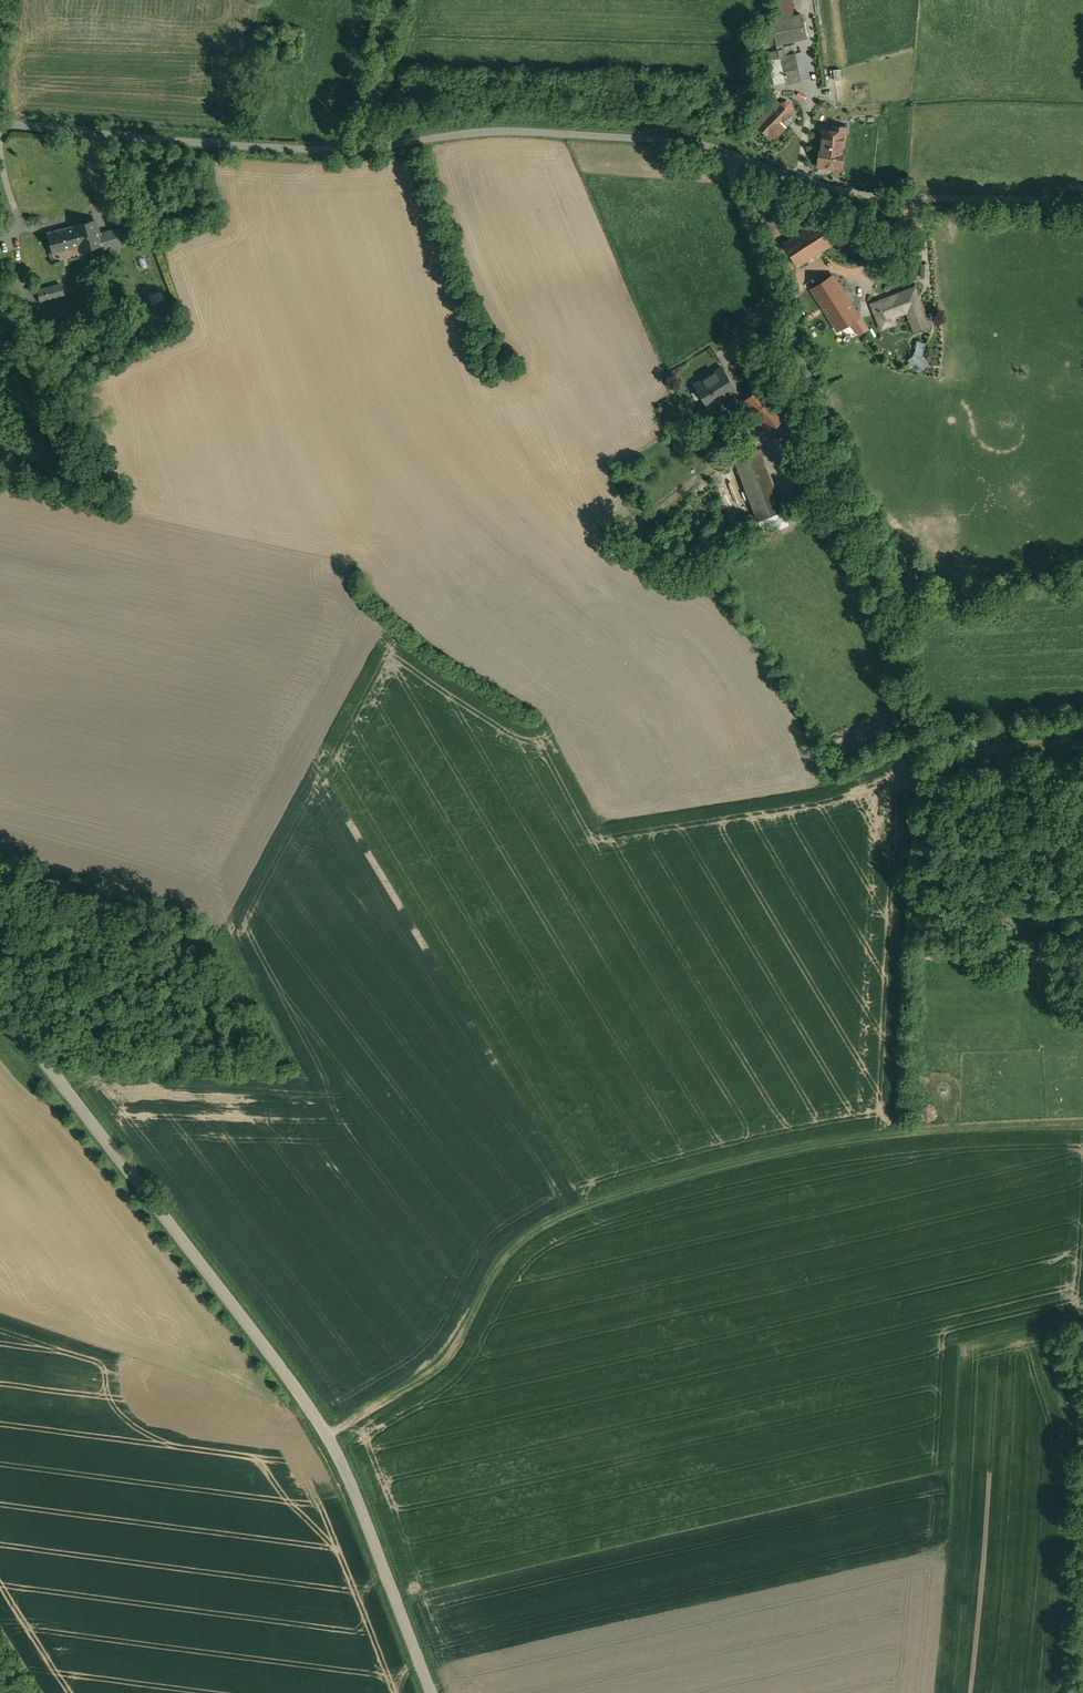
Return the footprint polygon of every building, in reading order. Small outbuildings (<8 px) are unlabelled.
[(804,38),(805,32),(802,14),(796,13),(790,14),(791,9),(798,7),(799,0),(775,0),(774,9),(775,15),(785,16),(767,20),(768,25),(768,27),(771,44),(777,44),(804,38)] [(796,53),(781,57),(787,83),(802,80),(796,53)] [(787,83),(781,57),(770,59),(775,86),(787,83)] [(788,111),(777,101),(756,123),(759,126),(770,113),(778,121),(788,111)] [(770,113),(759,126),(768,135),(780,122),(778,121),(770,113)] [(835,132),(823,130),(819,166),(841,168),(845,136),(834,135),(835,132)] [(95,219),(73,225),(73,226),(47,232),(52,253),(87,244),(88,247),(100,244),(101,244),(99,234),(95,219)] [(831,244),(817,222),(793,237),(807,260),(831,244)] [(123,242),(119,228),(112,230),(116,244),(123,242)] [(112,230),(99,234),(101,244),(100,244),(101,248),(116,244),(112,230)] [(807,260),(793,237),(783,244),(798,266),(807,260)] [(868,330),(833,275),(812,289),(847,343),(868,330)] [(54,285),(37,290),(40,300),(56,296),(54,285)] [(915,287),(872,304),(881,329),(893,324),(891,318),(911,310),(913,316),(925,312),(915,287)] [(915,351),(905,359),(916,371),(925,363),(915,351)] [(723,367),(695,384),(710,408),(738,391),(723,367)] [(763,384),(743,401),(768,432),(788,416),(763,384)] [(760,448),(735,457),(759,520),(783,510),(760,448)]
